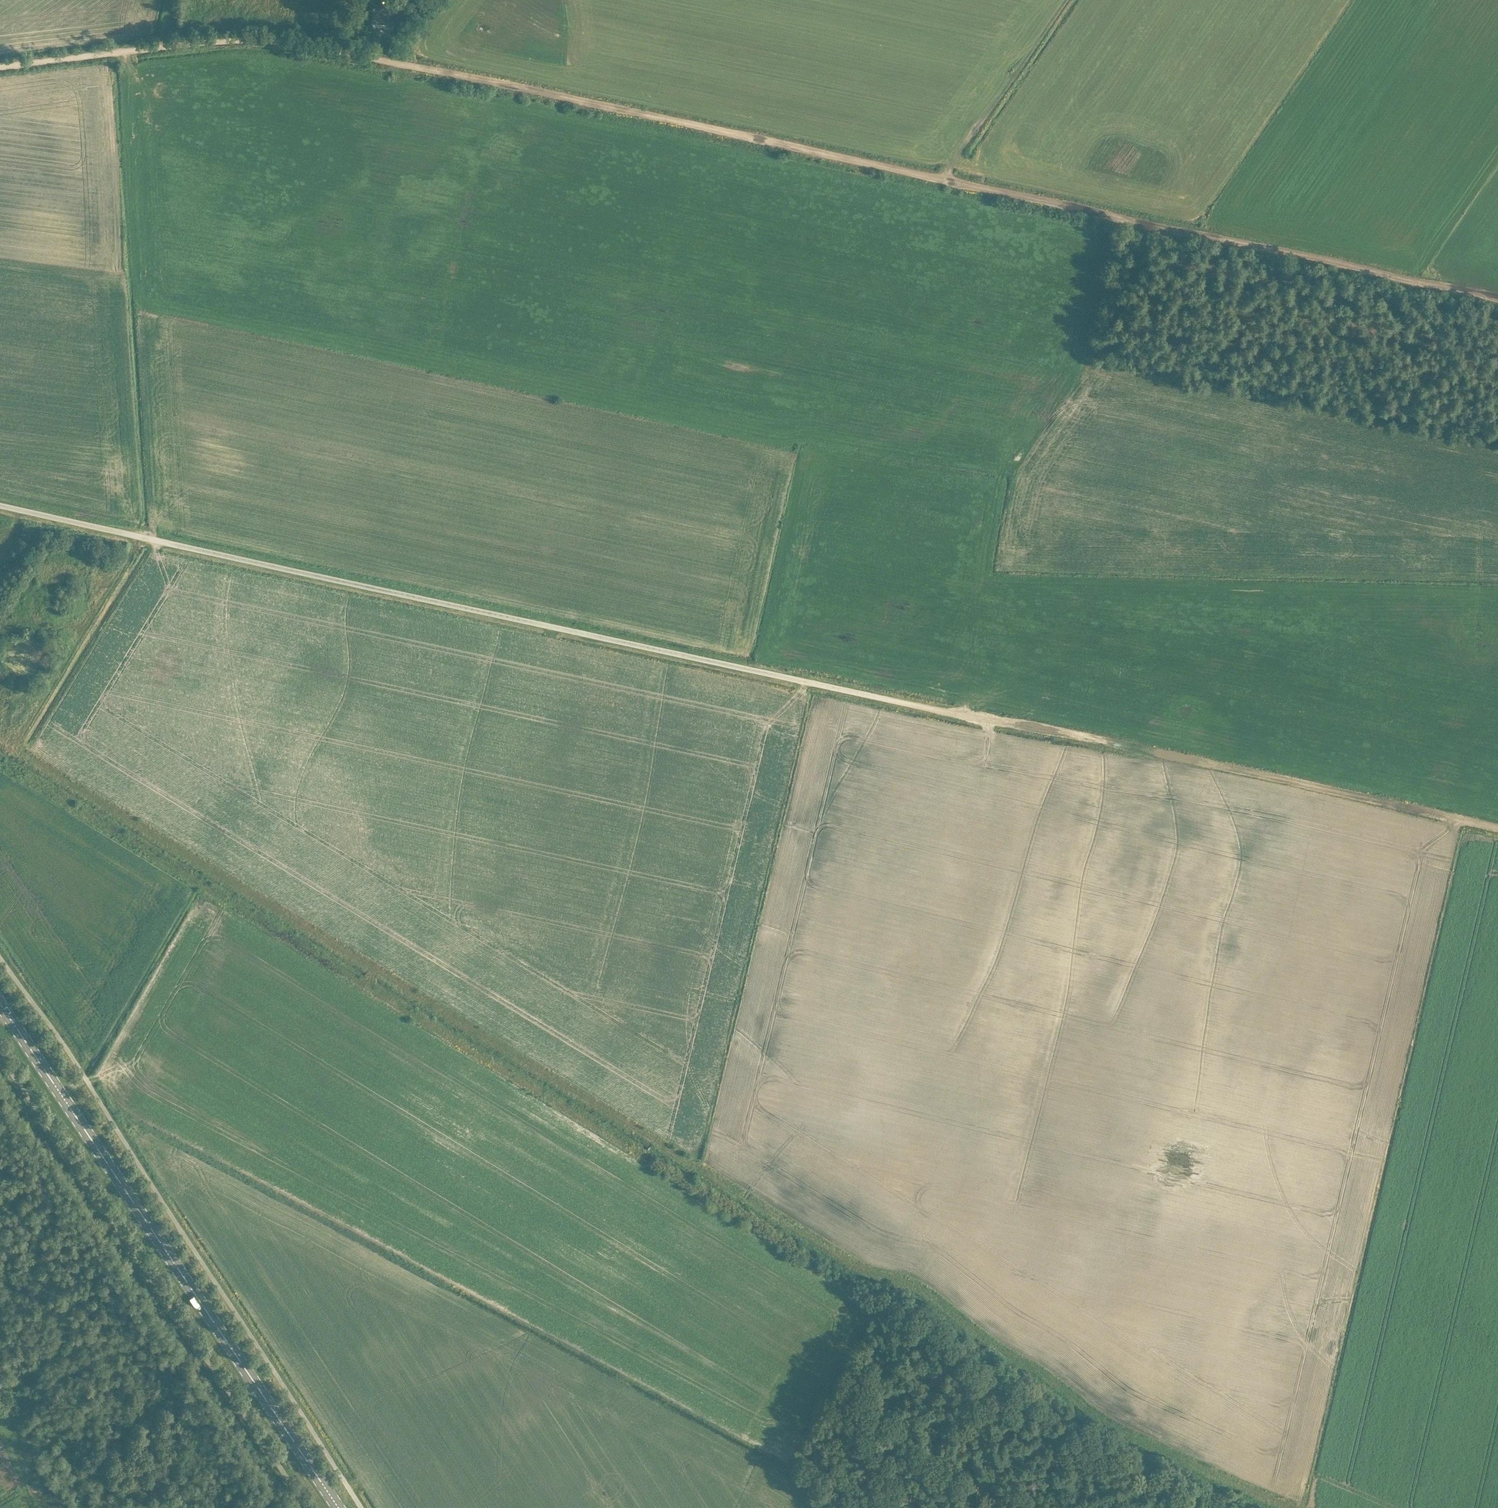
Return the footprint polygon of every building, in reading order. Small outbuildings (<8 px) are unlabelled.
[(407,9),(387,8),(375,7),(374,22),(375,19),(386,20),(386,23),(392,24),(393,16),(406,16),(405,19),(406,19),(407,9)]
